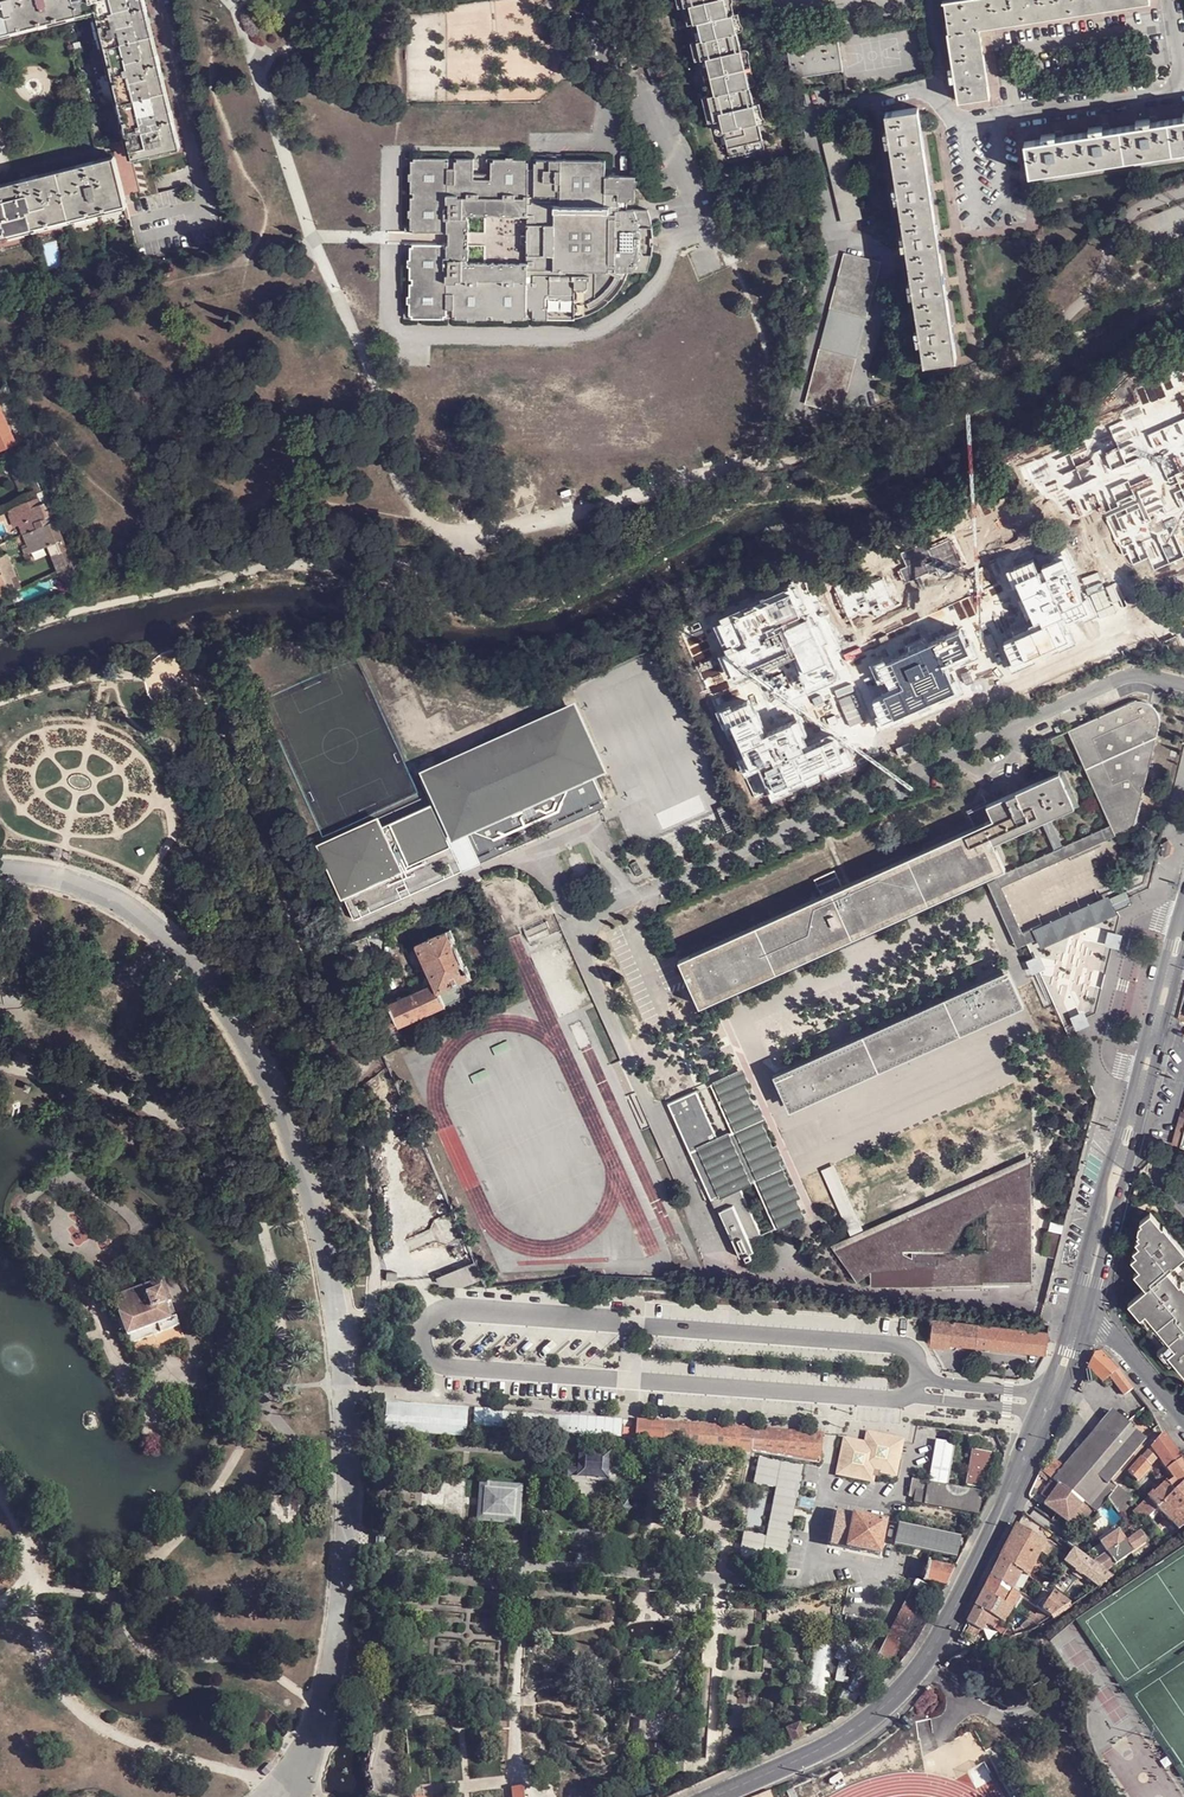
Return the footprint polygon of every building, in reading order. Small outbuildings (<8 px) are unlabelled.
[(76,0),(0,0),(0,34),(80,15),(76,0)] [(80,15),(81,15),(95,12),(130,158),(148,154),(181,146),(180,146),(159,52),(146,0),(76,0),(80,15)] [(733,14),(729,15),(726,0),(683,0),(684,7),(689,25),(692,24),(696,41),(701,60),(709,96),(716,121),(719,132),(724,131),(730,158),(766,150),(733,14)] [(981,27),(1151,1),(1151,0),(943,0),(955,64),(951,64),(954,80),(957,79),(961,100),(993,95),(981,27)] [(158,192),(148,154),(130,158),(95,12),(81,15),(114,154),(115,154),(127,200),(158,192)] [(742,12),(733,14),(766,150),(774,148),(742,12)] [(559,24),(561,39),(575,38),(573,22),(559,24)] [(845,68),(840,40),(788,49),(793,77),(845,68)] [(696,61),(701,60),(696,41),(692,43),(696,61)] [(561,46),(563,63),(577,62),(575,44),(561,46)] [(709,123),(716,121),(709,96),(703,98),(709,123)] [(959,358),(920,106),(888,111),(891,129),(886,129),(889,145),(893,144),(898,185),(894,186),(897,200),(901,199),(906,233),(901,234),(905,248),(909,247),(914,280),(909,281),(912,296),(916,296),(921,328),(916,329),(919,343),(923,342),(926,363),(959,358)] [(1182,116),(1132,124),(1026,140),(1032,173),(1183,150),(1183,116),(1182,116)] [(843,128),(824,133),(846,221),(863,216),(843,128)] [(127,200),(115,154),(114,154),(0,183),(0,237),(128,205),(127,200)] [(607,173),(607,157),(489,157),(489,172),(475,172),(475,157),(407,157),(407,163),(412,163),(412,226),(407,226),(407,231),(471,231),(471,237),(471,243),(407,243),(407,248),(412,249),(412,312),(407,312),(407,318),(578,318),(578,317),(589,314),(601,308),(611,301),(620,292),(627,281),(632,269),(649,270),(655,242),(653,243),(653,235),(656,235),(650,208),(629,208),(629,198),(633,198),(640,173),(607,173)] [(838,412),(881,262),(847,253),(804,403),(838,412)] [(1183,430),(1183,377),(1013,442),(1030,488),(1183,430)] [(10,390),(7,382),(0,385),(0,393),(1,395),(10,390)] [(18,441),(0,401),(0,450),(18,441)] [(16,476),(16,477),(33,470),(29,458),(11,466),(16,476)] [(16,477),(25,497),(42,490),(33,470),(16,477)] [(50,514),(45,501),(41,503),(39,495),(28,499),(36,520),(50,514)] [(36,520),(28,499),(14,504),(25,531),(38,526),(36,520)] [(56,518),(49,499),(45,501),(50,514),(52,520),(56,518)] [(23,532),(25,531),(14,504),(7,507),(14,526),(19,524),(22,533),(23,532)] [(52,520),(50,514),(36,520),(38,526),(43,524),(52,520)] [(63,539),(56,518),(52,520),(43,524),(50,545),(63,539)] [(1028,650),(1076,631),(1033,522),(981,542),(991,567),(976,573),(970,556),(910,580),(922,610),(915,612),(921,628),(930,624),(955,686),(1014,663),(998,622),(990,625),(976,591),(1000,581),(1028,650)] [(50,545),(43,524),(38,526),(25,531),(23,532),(28,545),(23,548),(27,555),(50,545)] [(1158,547),(1170,579),(1183,574),(1183,538),(1158,547)] [(72,564),(66,547),(53,552),(59,570),(72,564)] [(0,555),(0,565),(3,573),(7,581),(21,574),(11,550),(0,555)] [(68,593),(80,588),(81,587),(72,564),(59,570),(63,579),(67,590),(68,593)] [(0,575),(0,589),(1,592),(4,597),(12,593),(7,581),(3,573),(0,575)] [(1068,729),(1111,824),(1115,834),(1131,827),(1158,724),(1159,718),(1157,711),(1154,705),(1148,700),(1142,698),(1135,698),(1128,700),(1068,729)] [(466,824),(478,852),(604,795),(595,775),(603,771),(575,709),(434,773),(458,828),(466,824)] [(1058,766),(985,798),(986,802),(1060,769),(1075,804),(1080,802),(1051,738),(1047,739),(1058,766)] [(991,813),(972,821),(680,954),(689,974),(692,981),(701,1002),(713,997),(721,993),(770,970),(940,895),(985,875),(995,870),(996,870),(1004,866),(992,839),(1042,819),(1049,816),(1075,804),(1060,769),(986,802),(991,813)] [(434,773),(424,777),(435,801),(460,857),(465,869),(482,860),(478,852),(466,824),(458,828),(434,773)] [(604,795),(478,852),(482,860),(608,803),(604,795)] [(965,806),(972,821),(991,813),(986,802),(985,798),(965,806)] [(195,801),(188,807),(194,814),(201,808),(195,801)] [(351,906),(460,857),(435,801),(383,824),(380,816),(323,841),(351,906)] [(1062,844),(1049,816),(1042,819),(1055,848),(997,875),(995,870),(985,875),(1018,945),(1037,937),(1033,927),(1023,932),(1002,884),(1115,834),(1111,824),(1062,844)] [(1169,840),(1164,842),(1162,851),(1164,856),(1170,853),(1172,846),(1169,840)] [(460,857),(351,906),(356,916),(465,869),(460,857)] [(1121,906),(1130,902),(1126,892),(1117,896),(1121,906)] [(1033,927),(1037,937),(1040,945),(1116,911),(1109,894),(1033,927)] [(432,977),(435,981),(439,990),(458,980),(471,973),(466,963),(465,964),(454,939),(456,939),(451,928),(416,943),(432,977)] [(1008,968),(774,1074),(790,1110),(1024,1005),(1008,968)] [(689,974),(674,981),(676,988),(692,981),(689,974)] [(439,990),(435,981),(430,984),(423,987),(418,990),(387,1003),(388,1004),(396,1022),(398,1026),(445,1004),(466,995),(458,980),(439,990)] [(721,993),(713,997),(809,1210),(817,1208),(721,993)] [(389,1025),(396,1022),(388,1004),(378,1009),(381,1014),(383,1012),(389,1025)] [(729,1245),(745,1238),(755,1233),(733,1186),(747,1180),(768,1228),(803,1213),(738,1068),(703,1084),(728,1138),(714,1144),(690,1090),(661,1102),(670,1122),(675,1121),(690,1153),(685,1155),(727,1246),(729,1245)] [(843,1262),(832,1247),(1027,1164),(1028,1197),(1030,1197),(1029,1157),(826,1243),(841,1263),(843,1262)] [(866,1284),(1031,1286),(1030,1197),(1028,1197),(1027,1164),(832,1247),(843,1262),(841,1263),(852,1279),(866,1269),(866,1284)] [(1143,1187),(1137,1185),(1134,1197),(1140,1199),(1143,1187)] [(1182,1282),(1181,1283),(1169,1269),(1183,1256),(1183,1248),(1164,1224),(1161,1226),(1150,1212),(1139,1221),(1145,1228),(1137,1234),(1140,1237),(1143,1241),(1140,1244),(1133,1250),(1136,1254),(1145,1265),(1139,1269),(1151,1283),(1146,1287),(1128,1303),(1152,1331),(1157,1327),(1169,1341),(1157,1350),(1168,1363),(1172,1360),(1183,1373),(1183,1284),(1182,1282)] [(749,1248),(745,1238),(729,1245),(734,1255),(738,1253),(746,1250),(749,1248)] [(1037,1268),(1050,1271),(1056,1245),(1043,1242),(1037,1268)] [(1145,1265),(1136,1254),(1131,1259),(1139,1269),(1145,1265)] [(469,1267),(439,1275),(442,1289),(472,1282),(469,1267)] [(1151,1283),(1139,1269),(1134,1273),(1146,1287),(1151,1283)] [(131,1343),(179,1325),(164,1280),(114,1298),(131,1343)] [(932,1318),(930,1343),(948,1345),(949,1341),(1046,1353),(1048,1331),(932,1318)] [(1146,1336),(1157,1350),(1169,1341),(1157,1327),(1152,1331),(1146,1336)] [(1094,1352),(1088,1366),(1102,1381),(1109,1375),(1125,1393),(1127,1392),(1135,1386),(1121,1369),(1103,1350),(1094,1352)] [(468,1409),(385,1403),(383,1431),(466,1437),(468,1409)] [(484,1408),(482,1429),(589,1438),(591,1417),(484,1408)] [(1062,1467),(1053,1478),(1089,1505),(1111,1480),(1146,1439),(1112,1409),(1062,1467)] [(637,1421),(636,1442),(662,1444),(751,1451),(810,1461),(820,1463),(821,1434),(664,1422),(664,1430),(651,1428),(651,1422),(637,1421)] [(1163,1432),(1152,1445),(1156,1451),(1161,1459),(1165,1463),(1158,1468),(1166,1478),(1173,1474),(1175,1476),(1169,1481),(1167,1480),(1138,1509),(1138,1510),(1135,1513),(1139,1517),(1145,1522),(1160,1506),(1183,1481),(1183,1460),(1163,1432)] [(899,1440),(867,1434),(865,1444),(844,1440),(837,1472),(869,1479),(872,1468),(892,1472),(899,1440)] [(927,1482),(931,1484),(944,1485),(951,1443),(933,1440),(927,1482)] [(1156,1451),(1152,1445),(1146,1451),(1151,1457),(1156,1451)] [(563,1475),(551,1474),(550,1483),(571,1484),(571,1475),(576,1475),(576,1479),(577,1478),(592,1478),(607,1480),(609,1481),(608,1478),(609,1467),(611,1454),(611,1452),(609,1452),(594,1451),(581,1450),(578,1449),(578,1451),(578,1468),(564,1467),(563,1475)] [(963,1489),(969,1489),(969,1486),(982,1488),(988,1453),(969,1449),(963,1489)] [(810,1461),(751,1451),(750,1463),(765,1465),(777,1467),(760,1551),(781,1555),(798,1473),(807,1475),(810,1461)] [(1151,1457),(1146,1451),(1130,1471),(1139,1479),(1154,1462),(1155,1461),(1151,1457)] [(1052,1459),(1044,1471),(1053,1478),(1062,1467),(1052,1459)] [(1155,1464),(1158,1468),(1165,1463),(1161,1459),(1155,1464)] [(765,1465),(750,1463),(748,1462),(743,1503),(759,1505),(765,1465)] [(927,1482),(900,1478),(897,1493),(910,1494),(911,1488),(917,1489),(914,1501),(979,1513),(983,1494),(931,1485),(931,1484),(927,1482)] [(1089,1505),(1053,1478),(1041,1493),(1048,1498),(1044,1503),(1069,1521),(1070,1519),(1076,1524),(1079,1520),(1084,1524),(1095,1509),(1089,1505)] [(1097,1511),(1100,1508),(1108,1498),(1108,1497),(1117,1485),(1111,1480),(1089,1505),(1095,1509),(1097,1511)] [(1160,1506),(1179,1527),(1183,1524),(1183,1481),(1160,1506)] [(523,1486),(480,1483),(477,1524),(520,1527),(523,1486)] [(1108,1498),(1121,1515),(1133,1500),(1117,1485),(1108,1497),(1108,1498)] [(301,1537),(301,1529),(303,1505),(303,1497),(271,1496),(269,1536),(301,1537)] [(620,1501),(618,1499),(618,1501),(617,1504),(614,1507),(612,1508),(615,1509),(617,1511),(617,1515),(616,1517),(618,1516),(623,1515),(626,1516),(628,1518),(628,1515),(628,1512),(631,1510),(634,1509),(631,1508),(629,1505),(628,1501),(629,1499),(627,1501),(623,1501),(620,1501)] [(836,1511),(829,1545),(879,1555),(886,1521),(836,1511)] [(1125,1522),(1130,1527),(1139,1517),(1135,1513),(1125,1522)] [(754,1524),(739,1521),(733,1554),(749,1556),(754,1524)] [(898,1523),(894,1544),(956,1557),(960,1536),(898,1523)] [(1051,1545),(1017,1524),(1000,1557),(1020,1571),(1027,1575),(1040,1551),(1047,1556),(1053,1548),(1051,1545)] [(1098,1558),(1094,1561),(1106,1570),(1147,1541),(1140,1531),(1126,1540),(1119,1529),(1100,1542),(1107,1552),(1098,1558)] [(1100,1542),(1091,1549),(1098,1558),(1107,1552),(1100,1542)] [(1094,1561),(1075,1548),(1067,1560),(1100,1584),(1112,1576),(1113,1575),(1106,1570),(1094,1561)] [(1020,1571),(1000,1557),(991,1575),(1011,1589),(1013,1586),(1020,1571)] [(947,1585),(955,1568),(929,1562),(930,1561),(929,1560),(924,1580),(924,1581),(925,1581),(925,1580),(947,1585)] [(1020,1571),(1013,1586),(1019,1589),(1028,1576),(1027,1575),(1020,1571)] [(1042,1574),(1037,1581),(1039,1583),(1043,1585),(1048,1578),(1042,1574)] [(1011,1589),(991,1575),(985,1588),(999,1598),(1007,1603),(1012,1607),(1019,1594),(1011,1589)] [(1047,1588),(1052,1580),(1048,1578),(1043,1585),(1047,1588)] [(863,1623),(877,1625),(882,1597),(889,1598),(892,1584),(872,1580),(863,1623)] [(1043,1585),(1039,1583),(1034,1591),(1037,1594),(1043,1585)] [(911,1588),(873,1666),(873,1668),(877,1670),(886,1675),(925,1595),(911,1588)] [(999,1598),(985,1588),(976,1604),(989,1613),(999,1598)] [(1061,1596),(1053,1592),(1042,1608),(1053,1616),(1071,1604),(1061,1596)] [(1024,1597),(1019,1594),(1012,1607),(1016,1610),(1024,1597)] [(1007,1603),(999,1598),(989,1613),(995,1617),(1007,1603)] [(1053,1616),(1042,1608),(1032,1602),(1029,1606),(1037,1612),(1031,1619),(1038,1624),(1053,1616)] [(989,1613),(976,1604),(967,1621),(980,1630),(984,1623),(989,1613)] [(995,1617),(989,1613),(984,1623),(989,1626),(992,1622),(995,1617)] [(1024,1630),(1038,1624),(1031,1619),(1025,1616),(1011,1628),(1013,1634),(1024,1630)] [(861,1639),(863,1618),(845,1617),(843,1637),(861,1639)] [(1070,1674),(1099,1656),(1077,1623),(1049,1642),(1070,1674)] [(1001,1639),(1013,1634),(1011,1628),(1000,1633),(1001,1639)] [(873,1668),(873,1666),(861,1660),(865,1647),(847,1638),(838,1655),(861,1667),(850,1690),(864,1697),(877,1670),(873,1668)] [(856,1699),(844,1692),(838,1702),(850,1709),(856,1699)] [(647,1719),(633,1718),(632,1733),(646,1734),(647,1719)] [(787,1731),(793,1744),(806,1738),(800,1725),(787,1731)] [(525,1787),(513,1788),(514,1796),(526,1796),(525,1787)]
